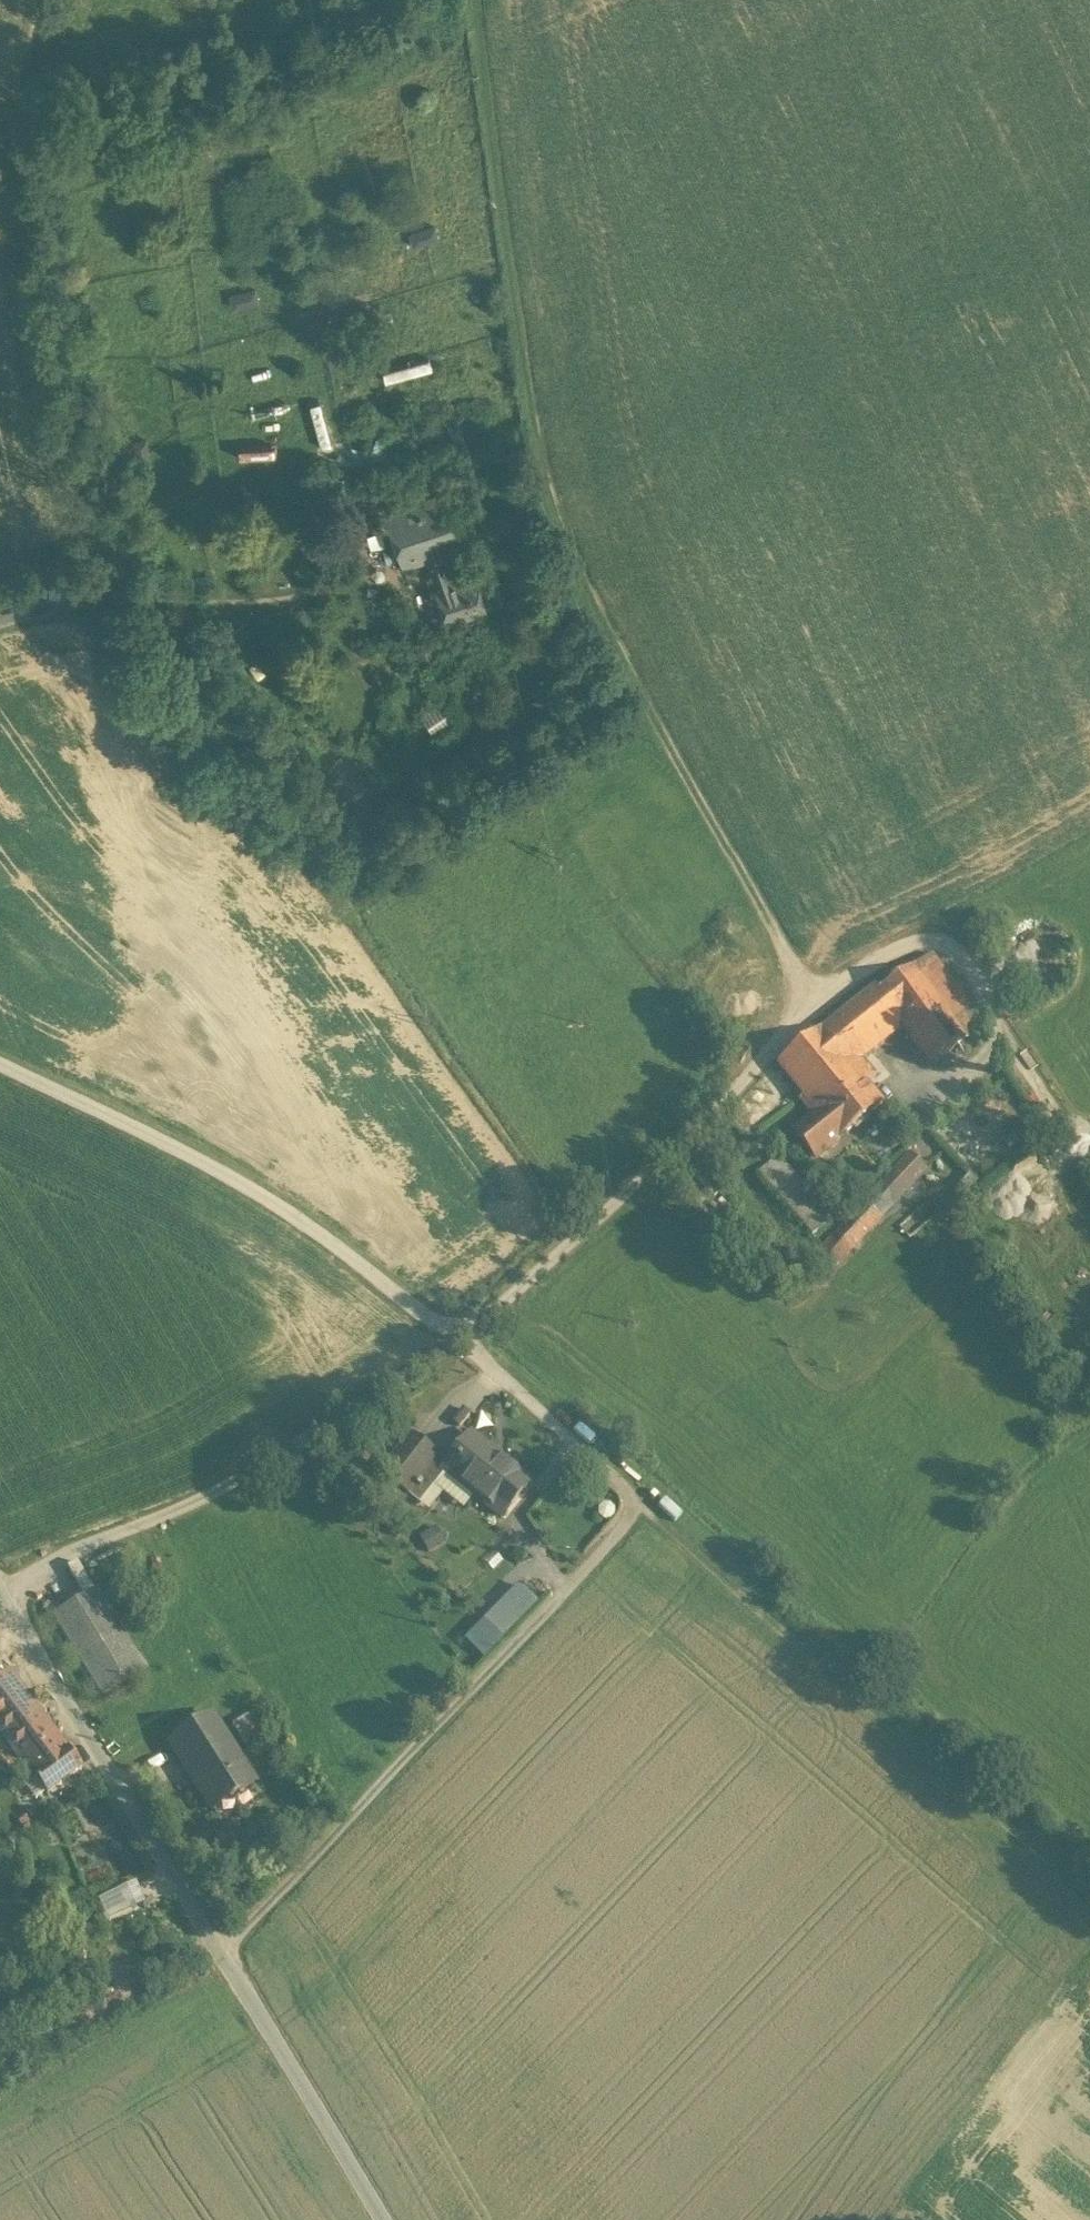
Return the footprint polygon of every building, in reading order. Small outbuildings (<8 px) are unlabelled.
[(435,224),(409,230),(412,243),(438,237),(435,224)] [(255,285),(227,292),(231,307),(259,300),(255,285)] [(445,489),(382,510),(400,567),(428,558),(438,587),(450,583),(441,554),(463,546),(445,489)] [(438,587),(433,589),(444,623),(484,609),(473,576),(450,583),(438,587)] [(430,639),(415,649),(425,662),(439,652),(430,639)] [(875,987),(777,1066),(804,1098),(803,1099),(817,1116),(795,1133),(815,1159),(882,1105),(865,1085),(876,1076),(863,1060),(902,1028),(930,1066),(984,1027),(932,955),(879,992),(875,987)] [(908,1151),(806,1264),(825,1281),(927,1168),(908,1151)] [(832,1217),(778,1156),(757,1174),(811,1235),(832,1217)] [(936,1212),(925,1223),(937,1236),(949,1225),(936,1212)] [(414,1436),(383,1475),(399,1488),(430,1449),(414,1436)] [(530,1483),(471,1436),(449,1464),(444,1471),(445,1471),(503,1517),(530,1483)] [(430,1449),(399,1488),(419,1504),(445,1471),(444,1471),(449,1464),(430,1449)] [(77,1560),(68,1565),(80,1590),(89,1586),(77,1560)] [(96,1594),(57,1617),(104,1693),(142,1670),(96,1594)] [(506,1609),(490,1625),(500,1635),(516,1619),(506,1609)] [(490,1625),(470,1646),(481,1657),(501,1637),(490,1625)] [(10,1671),(0,1678),(0,1731),(33,1775),(69,1749),(10,1671)] [(259,1709),(233,1725),(251,1754),(278,1737),(259,1709)] [(213,1718),(172,1745),(192,1777),(192,1778),(192,1779),(194,1778),(210,1804),(230,1791),(233,1796),(253,1783),(233,1751),(234,1750),(234,1748),(233,1749),(213,1718)] [(69,1749),(33,1775),(48,1795),(83,1768),(69,1749)] [(36,1912),(27,1895),(16,1902),(25,1918),(36,1912)]
